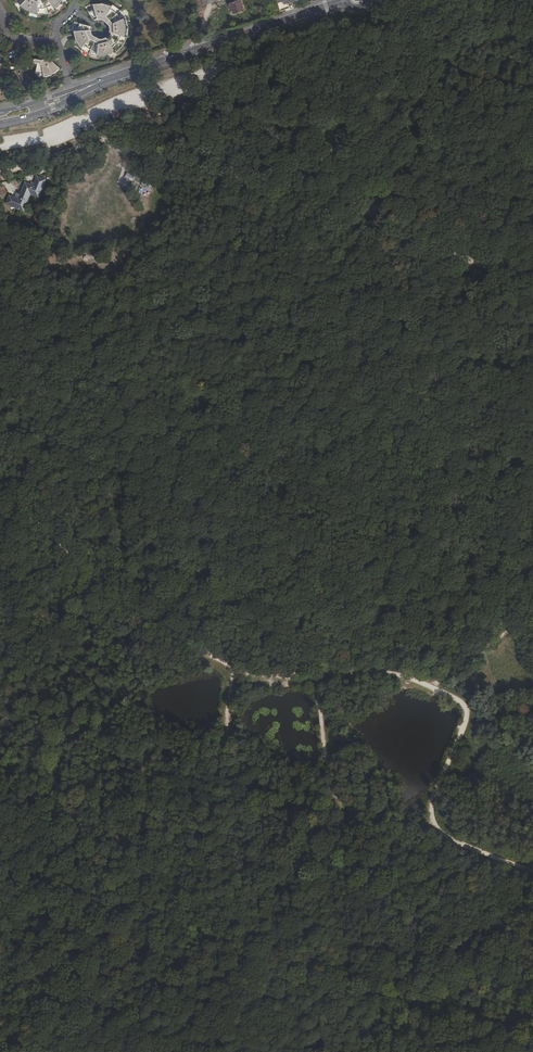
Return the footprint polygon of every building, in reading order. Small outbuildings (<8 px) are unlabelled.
[(15,5),(24,14),(33,16),(43,16),(53,12),(61,4),(62,0),(13,0),(15,5)] [(199,9),(223,3),(222,0),(197,0),(199,9)] [(232,3),(236,14),(247,10),(243,0),(242,0),(232,3)] [(97,7),(89,10),(97,22),(100,21),(105,20),(108,21),(108,23),(112,28),(114,27),(115,31),(114,35),(113,39),(110,41),(105,43),(103,43),(103,41),(97,39),(95,40),(92,33),(92,29),(79,25),(78,35),(80,43),(85,50),(92,55),(100,58),(110,57),(118,53),(124,47),(128,39),(129,30),(128,22),(123,15),(116,10),(106,6),(97,7)] [(49,57),(46,60),(41,61),(34,60),(33,63),(37,65),(35,73),(42,73),(42,80),(55,76),(63,69),(49,57)] [(19,199),(10,195),(6,204),(24,211),(31,195),(39,199),(47,180),(37,176),(34,185),(25,182),(19,199)]
